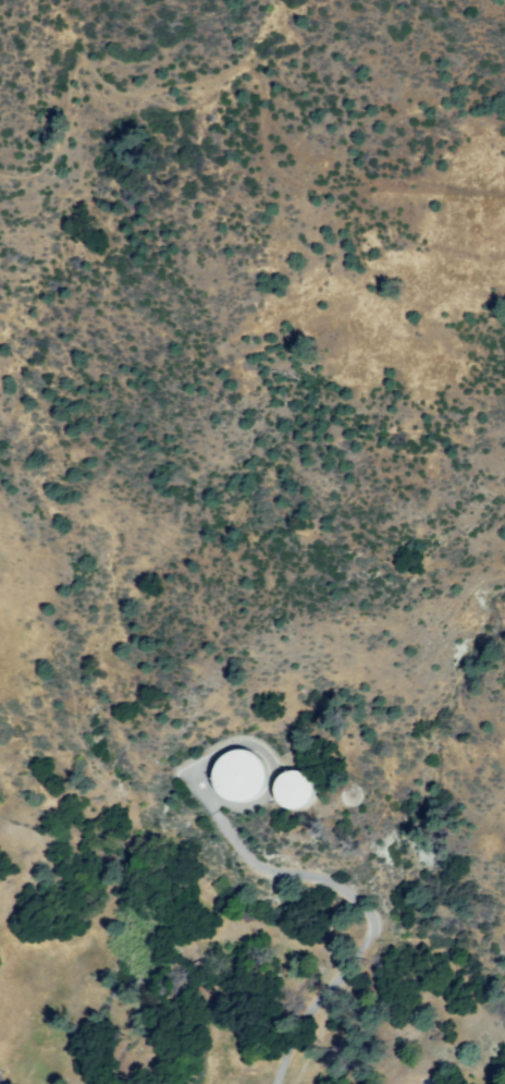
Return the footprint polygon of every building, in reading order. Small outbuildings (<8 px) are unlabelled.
[(247,747),(256,753),(260,758),(264,768),(264,778),(262,784),(258,793),(247,801),(237,802),(231,802),(221,797),(212,789),(209,780),(209,765),(214,756),(223,748),(233,746),(247,747)] [(298,768),(291,767),(281,768),(274,774),(270,779),(268,789),(270,795),(275,804),(282,808),(286,809),(294,809),(300,806),(305,803),(309,796),(310,789),(310,783),(307,776),(301,771),(298,768)]
